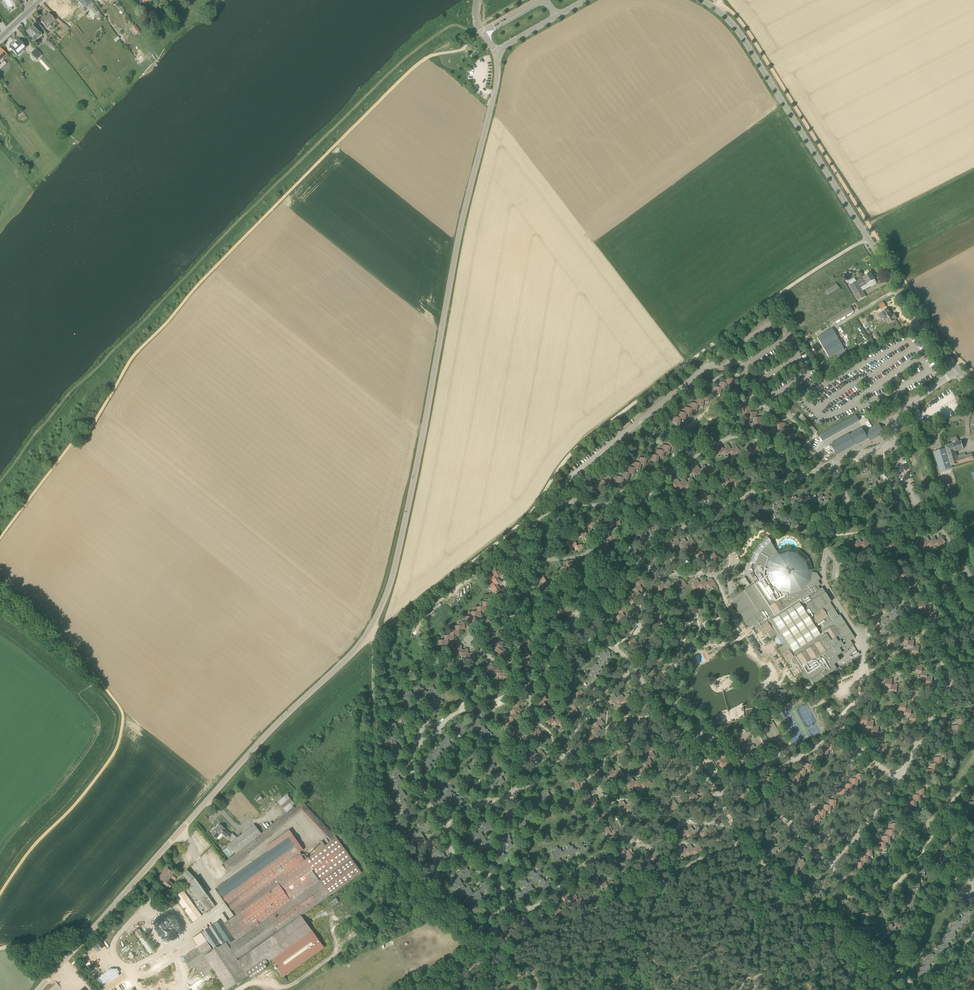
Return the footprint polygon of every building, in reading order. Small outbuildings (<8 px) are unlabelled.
[(72,8),(65,0),(61,0),(52,7),(58,15),(65,9),(67,13),(72,8)] [(90,8),(94,14),(98,11),(94,5),(90,8)] [(39,20),(44,25),(46,28),(55,20),(51,16),(50,16),(49,15),(46,17),(45,15),(39,20)] [(26,32),(34,40),(41,34),(36,28),(33,25),(26,32)] [(137,35),(140,32),(136,25),(132,28),(137,35)] [(17,55),(26,47),(19,40),(10,48),(17,55)] [(51,41),(48,44),(54,51),(57,48),(51,41)] [(849,282),(851,284),(850,285),(859,301),(866,296),(861,288),(866,285),(869,283),(870,286),(872,287),(876,284),(877,283),(871,273),(856,281),(855,279),(849,282)] [(837,284),(826,290),(829,295),(839,288),(837,284)] [(830,319),(832,323),(854,311),(851,306),(830,319)] [(882,312),(889,323),(895,320),(897,318),(894,314),(892,316),(890,313),(891,313),(888,308),(882,312)] [(832,328),(817,337),(829,357),(836,353),(838,358),(847,353),(832,328)] [(725,377),(724,380),(726,380),(725,383),(727,383),(727,384),(732,385),(733,378),(725,377)] [(722,388),(721,388),(726,389),(727,384),(727,383),(725,383),(719,381),(718,384),(720,384),(719,387),(722,388)] [(713,393),(720,394),(721,388),(722,388),(719,387),(713,386),(713,389),(714,389),(713,393)] [(702,396),(702,399),(704,400),(709,401),(710,395),(702,393),(701,396),(702,396)] [(697,401),(696,403),(696,404),(698,404),(698,405),(703,406),(704,400),(702,399),(696,397),(695,400),(697,401)] [(691,405),(690,408),(692,409),(697,410),(698,405),(698,404),(696,404),(696,403),(690,402),(689,405),(691,405)] [(684,413),(687,413),(687,414),(691,415),(692,409),(690,408),(684,407),(683,410),(685,410),(684,413)] [(678,411),(678,414),(679,415),(679,417),(679,418),(681,418),(685,419),(687,414),(687,413),(684,413),(678,411)] [(679,424),(681,418),(679,418),(679,417),(672,416),(672,419),(673,419),(673,423),(679,424)] [(803,416),(799,419),(813,435),(817,431),(803,416)] [(819,434),(817,435),(819,441),(827,438),(838,434),(836,428),(819,434)] [(849,436),(830,444),(834,455),(855,447),(855,448),(868,443),(869,446),(879,443),(878,441),(883,439),(881,431),(865,437),(863,433),(850,437),(849,436)] [(964,448),(961,441),(959,442),(956,436),(952,438),(953,443),(955,451),(964,448)] [(668,440),(667,443),(669,443),(668,446),(671,447),(675,448),(676,442),(668,440)] [(955,451),(953,443),(945,446),(946,448),(951,466),(973,459),(972,454),(966,456),(958,459),(955,451)] [(662,444),(662,447),(663,448),(663,450),(662,451),(665,451),(665,452),(669,453),(671,447),(668,446),(662,444)] [(732,451),(730,452),(732,455),(740,450),(736,444),(733,446),(733,447),(731,448),(732,451)] [(715,452),(718,456),(723,452),(725,451),(724,449),(721,445),(719,446),(719,447),(716,449),(718,451),(715,452)] [(732,451),(731,448),(728,445),(726,446),(726,447),(724,449),(725,451),(723,452),(725,456),(730,452),(732,451)] [(746,451),(743,453),(745,456),(751,453),(750,452),(753,451),(752,449),(749,445),(747,447),(744,449),(746,451)] [(753,451),(750,452),(753,456),(760,451),(756,445),(754,446),(754,447),(752,449),(753,451)] [(951,466),(946,448),(942,449),(934,451),(940,470),(951,466)] [(656,449),(656,452),(657,452),(657,455),(659,456),(664,457),(665,452),(665,451),(662,451),(663,450),(656,449)] [(659,456),(657,455),(651,454),(650,457),(652,457),(651,461),(658,462),(659,456)] [(640,460),(639,463),(641,464),(646,465),(647,459),(639,457),(638,460),(640,460)] [(633,462),(632,465),(634,465),(633,468),(635,469),(640,470),(641,464),(639,463),(633,462)] [(694,471),(692,473),(694,476),(699,473),(701,471),(700,469),(698,465),(695,467),(696,468),(693,469),(694,471)] [(701,471),(699,473),(701,476),(706,473),(709,471),(707,469),(705,465),(702,467),(703,467),(700,469),(701,471)] [(709,471),(706,473),(708,476),(716,471),(712,465),(709,466),(710,467),(707,469),(709,471)] [(627,466),(627,469),(628,470),(627,472),(627,473),(630,473),(630,474),(634,474),(635,469),(633,468),(627,466)] [(621,471),(621,474),(622,474),(622,477),(624,478),(628,479),(630,474),(630,473),(627,473),(627,472),(621,471)] [(603,474),(603,477),(604,478),(604,480),(604,481),(606,481),(611,482),(612,476),(603,474)] [(616,476),(615,479),(616,479),(616,483),(623,484),(624,478),(622,477),(616,476)] [(674,489),(679,486),(681,484),(680,482),(677,478),(675,480),(675,481),(673,483),(674,485),(671,486),(674,489)] [(681,484),(679,486),(681,489),(686,486),(688,484),(687,482),(685,478),(682,480),(682,481),(680,482),(681,484)] [(688,484),(686,486),(688,489),(696,484),(692,478),(689,480),(690,480),(687,482),(688,484)] [(598,479),(597,482),(599,482),(598,485),(600,486),(605,487),(606,481),(604,481),(604,480),(598,479)] [(600,486),(598,485),(592,484),(591,487),(593,487),(592,491),(599,492),(600,486)] [(633,508),(635,511),(640,508),(642,506),(641,504),(639,500),(636,502),(634,504),(635,506),(633,508)] [(642,506),(640,508),(642,511),(650,506),(646,500),(643,502),(644,502),(641,504),(642,506)] [(555,526),(558,531),(563,528),(560,523),(555,526)] [(649,530),(650,533),(651,536),(655,535),(654,534),(658,532),(658,531),(663,529),(662,527),(663,527),(662,523),(659,524),(658,523),(651,526),(653,529),(649,530)] [(637,540),(639,544),(640,546),(643,545),(643,544),(647,542),(646,541),(651,539),(650,537),(651,536),(650,533),(647,534),(646,532),(640,535),(641,539),(637,540)] [(929,544),(931,547),(936,544),(938,542),(937,540),(934,536),(932,538),(932,539),(930,540),(931,542),(929,544)] [(936,544),(938,547),(946,542),(942,536),(939,538),(940,539),(937,540),(938,542),(936,544)] [(800,673),(806,682),(810,680),(813,685),(837,669),(834,664),(840,661),(837,656),(853,645),(850,641),(855,638),(840,615),(839,616),(830,603),(831,602),(822,588),(820,589),(818,590),(816,588),(818,586),(820,585),(818,581),(821,579),(817,573),(812,572),(812,570),(809,558),(800,550),(788,548),(777,552),(767,537),(759,544),(753,553),(749,563),(752,563),(751,569),(753,572),(753,573),(757,580),(754,582),(755,583),(731,599),(740,613),(749,626),(752,624),(753,624),(755,628),(755,629),(758,633),(761,632),(763,636),(768,633),(771,638),(773,636),(776,635),(777,637),(776,637),(776,638),(775,638),(775,639),(775,640),(775,641),(775,642),(775,643),(776,643),(776,644),(777,644),(778,644),(778,645),(779,645),(780,645),(781,644),(782,644),(783,646),(780,647),(781,647),(778,649),(784,658),(787,663),(792,660),(795,664),(800,673)] [(883,545),(885,548),(890,545),(891,545),(890,545),(893,543),(891,541),(889,537),(886,539),(887,540),(884,541),(886,543),(883,545)] [(891,545),(890,545),(892,548),(897,545),(898,545),(897,545),(900,543),(898,541),(896,537),(893,539),(894,540),(891,541),(893,543),(890,545),(891,545)] [(900,543),(897,545),(900,548),(907,543),(903,537),(901,539),(898,541),(900,543)] [(915,544),(917,548),(922,544),(924,543),(923,541),(920,537),(918,538),(918,539),(916,541),(917,543),(915,544)] [(922,544),(924,547),(929,544),(931,542),(930,540),(927,537),(925,538),(925,539),(923,541),(924,543),(922,544)] [(666,549),(671,546),(670,544),(672,542),(670,538),(667,540),(668,541),(665,543),(666,544),(664,546),(666,549)] [(670,544),(671,546),(673,549),(679,546),(677,544),(680,542),(677,538),(675,540),(675,541),(672,542),(670,544)] [(677,544),(679,546),(681,549),(686,546),(684,543),(687,542),(684,538),(682,540),(680,542),(677,544)] [(684,543),(686,546),(688,549),(695,544),(691,538),(689,539),(689,540),(687,542),(684,543)] [(856,544),(854,542),(852,538),(849,540),(850,541),(847,542),(848,544),(846,546),(848,549),(853,546),(856,544)] [(855,549),(860,546),(863,544),(861,542),(859,538),(856,540),(857,540),(854,542),(856,544),(853,546),(855,549)] [(863,544),(860,546),(862,549),(870,544),(866,538),(864,540),(861,542),(863,544)] [(640,546),(639,544),(632,547),(634,550),(630,552),(633,558),(636,556),(636,555),(640,554),(639,552),(644,551),(643,549),(644,548),(643,545),(640,546)] [(509,562),(520,552),(517,549),(506,558),(509,562)] [(610,570),(612,576),(615,575),(615,574),(619,572),(619,571),(623,569),(622,567),(624,566),(623,563),(619,564),(619,562),(612,565),(613,569),(610,570)] [(496,579),(498,578),(502,575),(501,573),(500,573),(498,570),(496,571),(495,569),(491,571),(494,576),(496,579)] [(495,586),(497,585),(501,583),(500,580),(499,580),(498,578),(496,579),(494,576),(491,578),(493,583),(495,586)] [(750,584),(745,576),(739,580),(743,586),(746,584),(748,586),(750,584)] [(700,582),(697,584),(699,586),(701,589),(706,586),(705,584),(707,582),(704,578),(702,580),(702,581),(700,582)] [(706,586),(708,589),(716,584),(711,578),(709,580),(707,582),(705,584),(706,586)] [(677,587),(680,590),(687,585),(683,579),(681,581),(681,582),(679,583),(676,585),(677,587)] [(691,586),(694,589),(699,586),(697,584),(700,582),(697,579),(695,580),(695,581),(692,583),(694,585),(691,586)] [(656,588),(658,591),(663,588),(662,586),(664,584),(662,580),(659,582),(660,583),(657,584),(658,586),(656,588)] [(662,586),(663,588),(665,591),(670,587),(669,585),(671,584),(669,580),(666,582),(667,582),(664,584),(662,586)] [(672,590),(677,587),(676,585),(679,583),(676,580),(673,581),(674,582),(671,584),(669,585),(670,587),(672,590)] [(945,593),(949,590),(948,588),(945,582),(942,584),(943,585),(941,587),(945,593)] [(499,588),(497,585),(495,586),(493,583),(490,585),(494,593),(501,590),(499,587),(499,588)] [(863,585),(861,587),(862,589),(868,595),(872,590),(870,588),(869,589),(865,583),(863,585)] [(952,593),(957,590),(955,588),(952,583),(949,585),(950,586),(948,588),(949,590),(952,593)] [(957,590),(959,594),(965,590),(964,588),(963,589),(959,584),(957,586),(957,587),(955,588),(957,590)] [(482,602),(483,606),(486,606),(492,605),(491,598),(488,598),(488,599),(485,599),(485,602),(482,602)] [(570,604),(567,607),(565,603),(559,608),(560,609),(557,611),(560,614),(561,613),(562,615),(566,612),(567,613),(570,611),(571,612),(574,609),(570,604)] [(891,617),(893,620),(894,619),(896,622),(899,620),(898,618),(900,617),(897,613),(898,612),(896,609),(897,608),(895,605),(890,608),(892,612),(889,614),(891,617)] [(655,621),(657,624),(659,626),(662,623),(659,619),(658,617),(653,620),(654,622),(655,621)] [(891,621),(893,620),(891,617),(888,619),(887,617),(881,621),(883,624),(880,626),(883,632),(886,630),(886,629),(889,626),(889,625),(893,622),(891,621)] [(486,623),(491,627),(493,628),(495,626),(497,622),(495,621),(494,621),(492,619),(490,621),(488,620),(486,623)] [(455,626),(456,630),(459,630),(465,629),(464,622),(461,622),(461,623),(458,623),(458,625),(455,626)] [(488,630),(496,635),(500,629),(498,627),(497,628),(495,626),(493,628),(491,627),(488,630)] [(862,630),(869,640),(873,637),(867,627),(862,630)] [(492,644),(497,647),(500,649),(501,647),(504,643),(502,641),(501,642),(498,640),(497,642),(495,640),(492,644)] [(524,648),(526,650),(528,652),(531,650),(528,646),(527,644),(522,647),(523,648),(524,648)] [(500,649),(497,647),(495,651),(502,656),(507,650),(504,648),(504,649),(501,647),(500,649)] [(465,649),(462,650),(462,652),(459,653),(460,656),(466,656),(469,656),(468,653),(468,648),(465,649)] [(605,651),(599,656),(601,659),(598,661),(600,663),(602,666),(605,664),(604,663),(608,660),(607,659),(611,656),(609,655),(611,654),(608,651),(606,653),(605,651)] [(466,656),(466,660),(475,659),(475,652),(471,652),(472,653),(468,653),(469,656),(466,656)] [(486,666),(484,666),(484,671),(490,670),(493,669),(493,667),(492,662),(489,663),(486,664),(486,666)] [(529,669),(527,665),(525,663),(521,666),(521,667),(522,666),(526,672),(529,669)] [(590,674),(592,677),(593,678),(596,676),(596,675),(599,673),(598,672),(602,669),(601,667),(602,666),(600,663),(597,665),(596,664),(590,668),(593,671),(590,674)] [(493,669),(490,670),(491,674),(497,673),(499,673),(499,670),(499,665),(496,666),(496,667),(493,667),(493,669)] [(499,673),(497,673),(497,677),(503,676),(506,676),(506,673),(505,669),(502,669),(502,670),(499,670),(499,673)] [(506,676),(503,676),(504,680),(513,679),(512,672),(509,672),(509,673),(506,673),(506,676)] [(589,684),(586,687),(590,692),(593,690),(592,689),(595,686),(595,685),(599,682),(597,680),(598,679),(596,676),(593,678),(592,677),(587,681),(589,684)] [(414,693),(416,697),(419,695),(421,697),(420,697),(421,699),(424,698),(423,697),(428,694),(427,692),(426,690),(425,691),(423,687),(421,688),(419,685),(417,687),(419,690),(414,693)] [(427,692),(428,694),(429,694),(432,700),(436,698),(435,697),(439,694),(438,693),(441,691),(439,688),(436,690),(435,690),(433,686),(429,688),(431,691),(430,691),(430,690),(427,692)] [(406,694),(402,696),(404,700),(407,698),(408,699),(407,699),(408,702),(410,701),(410,700),(416,697),(414,693),(413,694),(411,690),(409,691),(408,688),(405,690),(407,693),(406,694)] [(547,699),(544,695),(542,693),(538,696),(539,697),(540,697),(542,699),(544,701),(547,699)] [(618,699),(616,701),(618,705),(623,701),(625,699),(624,697),(621,693),(619,695),(619,696),(617,697),(617,698),(618,699)] [(625,699),(623,701),(625,704),(630,701),(633,699),(631,697),(628,693),(626,695),(626,696),(624,697),(625,699)] [(633,699),(630,701),(633,704),(640,699),(636,693),(633,695),(634,695),(631,697),(633,699)] [(610,700),(608,701),(611,705),(616,701),(618,699),(617,698),(617,697),(614,694),(611,695),(612,696),(609,698),(610,700)] [(519,706),(524,703),(519,696),(517,698),(517,699),(515,701),(516,703),(514,704),(516,708),(519,706)] [(444,703),(442,700),(438,702),(436,698),(432,700),(434,703),(432,704),(430,705),(431,707),(432,707),(435,712),(438,710),(437,709),(441,706),(441,705),(444,703)] [(409,706),(405,708),(407,712),(409,710),(411,714),(413,713),(419,709),(417,706),(416,707),(414,703),(412,704),(410,701),(408,702),(407,702),(409,706)] [(516,708),(511,711),(513,714),(516,713),(518,711),(519,713),(522,711),(519,706),(516,708)] [(596,717),(598,721),(601,719),(606,716),(601,709),(599,711),(599,712),(597,714),(598,716),(596,717)] [(513,714),(508,718),(511,721),(513,720),(515,718),(516,719),(519,718),(516,713),(513,714)] [(399,726),(401,729),(403,727),(404,730),(406,732),(408,730),(407,729),(412,726),(411,723),(409,724),(407,720),(406,721),(404,718),(401,720),(403,723),(402,723),(399,726)] [(469,721),(466,723),(468,726),(469,728),(473,726),(475,729),(478,727),(481,725),(480,724),(483,722),(481,719),(480,720),(478,718),(474,720),(474,719),(470,722),(469,721)] [(623,724),(622,722),(619,718),(617,720),(617,721),(614,723),(616,725),(613,726),(616,730),(621,726),(623,724)] [(623,724),(621,726),(623,730),(628,726),(630,724),(629,722),(626,718),(624,720),(624,721),(622,722),(623,724)] [(629,722),(630,724),(628,726),(631,729),(638,724),(634,718),(631,720),(632,720),(629,722)] [(647,726),(650,730),(657,725),(653,718),(650,720),(651,721),(648,723),(650,725),(647,726)] [(595,727),(598,726),(600,724),(601,726),(604,724),(601,719),(598,721),(593,724),(595,727)] [(640,727),(642,730),(647,726),(650,725),(648,723),(646,719),(643,720),(644,721),(641,723),(642,725),(640,727)] [(511,721),(505,725),(508,728),(513,725),(514,726),(516,725),(513,720),(511,721)] [(395,733),(401,729),(399,726),(398,726),(395,723),(394,724),(392,721),(389,722),(391,726),(386,729),(388,732),(391,730),(392,731),(391,732),(393,734),(395,733)] [(465,727),(468,726),(466,723),(465,723),(464,721),(460,724),(459,723),(455,725),(455,724),(451,726),(455,732),(458,730),(460,733),(466,729),(465,727)] [(485,735),(487,738),(493,735),(491,732),(490,733),(487,729),(486,729),(483,725),(482,726),(481,725),(478,727),(479,730),(478,731),(482,737),(485,735)] [(590,731),(593,735),(595,733),(598,731),(599,732),(601,731),(598,726),(595,727),(590,731)] [(510,734),(513,738),(518,735),(518,734),(520,733),(519,731),(517,727),(514,728),(515,729),(512,731),(513,733),(510,734)] [(518,734),(518,735),(520,738),(525,735),(528,733),(526,731),(524,727),(521,729),(522,729),(519,731),(520,733),(518,734)] [(527,738),(532,735),(535,734),(534,732),(531,728),(529,729),(529,730),(526,731),(528,733),(525,735),(527,738)] [(532,735),(535,739),(542,734),(539,728),(536,729),(536,730),(534,732),(535,734),(532,735)] [(389,740),(386,742),(388,745),(391,743),(392,743),(394,747),(398,745),(396,742),(398,741),(400,740),(399,737),(398,738),(395,733),(393,734),(391,735),(392,737),(388,739),(389,740)] [(593,734),(588,738),(590,742),(595,738),(596,739),(599,738),(595,733),(593,735),(593,734)] [(440,746),(442,749),(444,747),(445,749),(451,745),(449,742),(453,740),(449,734),(446,736),(447,737),(443,739),(444,741),(439,743),(441,745),(440,746)] [(621,743),(623,747),(626,745),(631,741),(626,735),(624,737),(625,738),(622,740),(623,741),(621,743)] [(651,744),(648,746),(650,748),(647,750),(650,753),(652,751),(657,748),(653,742),(651,744)] [(825,744),(825,746),(827,746),(826,749),(828,750),(833,751),(834,743),(832,742),(832,745),(825,744)] [(579,750),(576,752),(579,756),(584,752),(583,752),(586,750),(584,748),(585,748),(582,744),(579,746),(580,747),(577,749),(579,750)] [(586,750),(583,752),(584,752),(586,756),(591,752),(593,750),(592,748),(589,744),(587,746),(587,747),(585,748),(584,748),(586,750)] [(593,750),(591,752),(593,755),(601,750),(596,744),(594,746),(592,748),(593,750)] [(391,757),(394,755),(397,759),(400,757),(398,754),(400,753),(400,754),(403,753),(401,751),(398,745),(394,747),(395,748),(391,751),(392,752),(389,754),(391,757)] [(621,754),(623,752),(626,750),(627,751),(629,750),(626,745),(623,747),(618,750),(621,754)] [(443,751),(442,749),(440,746),(436,748),(437,749),(433,751),(434,752),(430,755),(431,757),(427,759),(427,760),(430,765),(433,763),(432,760),(435,759),(436,760),(442,756),(440,753),(443,751)] [(721,768),(729,763),(727,760),(732,757),(727,748),(718,753),(720,758),(717,760),(721,768)] [(781,756),(783,758),(791,753),(789,751),(788,751),(786,748),(780,751),(782,755),(781,756)] [(524,756),(521,758),(524,762),(529,758),(531,757),(530,754),(527,750),(525,752),(522,754),(524,756)] [(531,757),(529,758),(531,762),(536,758),(539,757),(537,754),(535,750),(532,752),(532,753),(530,754),(531,757)] [(539,757),(536,758),(538,762),(546,757),(542,750),(539,752),(540,753),(537,754),(539,757)] [(647,760),(649,758),(652,757),(653,758),(655,756),(652,751),(650,753),(644,756),(647,760)] [(621,754),(616,757),(618,760),(619,761),(623,757),(624,758),(627,756),(623,752),(621,754)] [(474,767),(476,771),(482,767),(484,766),(482,764),(481,764),(481,763),(484,761),(482,758),(478,760),(477,761),(475,757),(472,759),(474,762),(473,763),(475,767),(474,767)] [(647,760),(642,763),(644,767),(646,765),(647,765),(649,764),(650,765),(653,763),(649,758),(647,760)] [(422,772),(425,770),(426,772),(432,768),(430,765),(427,760),(424,763),(424,764),(420,766),(421,768),(420,769),(422,772)] [(804,766),(803,768),(806,769),(810,770),(812,762),(809,761),(809,764),(803,763),(802,766),(804,766)] [(567,762),(560,766),(566,774),(569,771),(568,769),(570,767),(568,765),(569,764),(567,762)] [(665,769),(668,773),(673,770),(673,769),(675,768),(674,766),(672,762),(669,763),(670,764),(667,766),(668,768),(665,769)] [(675,768),(673,769),(673,770),(675,773),(680,770),(682,768),(681,766),(679,762),(676,764),(677,764),(674,766),(675,768)] [(682,768),(680,770),(682,773),(687,770),(690,769),(686,762),(684,764),(684,765),(681,766),(682,768)] [(492,775),(495,773),(492,769),(496,767),(494,764),(491,766),(490,764),(486,766),(485,765),(484,766),(482,767),(485,772),(484,773),(486,775),(488,774),(487,774),(490,772),(492,775)] [(568,769),(569,771),(573,776),(576,774),(575,772),(577,770),(575,768),(575,767),(574,765),(570,767),(568,769)] [(644,767),(639,770),(641,774),(646,770),(647,772),(650,770),(647,765),(646,765),(644,767)] [(600,771),(597,766),(595,768),(595,769),(592,771),(593,772),(591,774),(593,778),(599,774),(601,773),(600,771)] [(780,774),(785,774),(786,766),(784,766),(784,768),(777,767),(777,770),(778,771),(778,773),(780,774)] [(397,780),(400,778),(398,776),(403,773),(401,771),(400,771),(397,767),(394,768),(395,769),(391,772),(392,773),(389,775),(391,778),(394,776),(397,780)] [(467,776),(466,777),(468,780),(473,777),(473,778),(476,777),(475,774),(474,775),(473,772),(476,771),(474,767),(469,770),(467,767),(464,768),(466,771),(465,772),(467,776)] [(600,771),(601,773),(599,774),(601,778),(606,774),(608,773),(607,771),(605,767),(602,768),(602,769),(600,771)] [(608,773),(606,774),(608,778),(613,775),(613,774),(616,773),(614,771),(612,767),(609,768),(610,769),(607,771),(608,773)] [(617,769),(614,771),(616,773),(613,774),(615,778),(623,773),(619,767),(617,769)] [(856,775),(856,778),(857,779),(858,779),(863,780),(864,771),(861,771),(861,774),(855,773),(855,775),(856,775)] [(495,773),(492,775),(495,781),(495,782),(496,783),(498,782),(498,781),(499,780),(501,783),(504,781),(501,777),(505,775),(503,772),(500,773),(499,772),(495,774),(495,773)] [(577,789),(580,787),(579,784),(581,783),(579,780),(578,777),(572,782),(577,789)] [(644,783),(642,781),(639,777),(637,779),(637,780),(635,781),(635,782),(636,783),(634,785),(636,789),(641,785),(644,783)] [(644,783),(641,785),(644,788),(651,783),(647,777),(644,779),(645,779),(642,781),(644,783)] [(400,792),(403,790),(401,788),(402,787),(403,788),(405,786),(404,784),(400,778),(397,780),(397,782),(394,784),(395,785),(392,787),(393,790),(397,788),(397,789),(400,792)] [(629,784),(627,785),(629,789),(634,785),(636,783),(635,782),(635,781),(632,778),(630,779),(630,780),(627,782),(629,784)] [(580,787),(584,792),(587,789),(586,787),(587,786),(586,783),(584,780),(581,783),(579,784),(580,787)] [(750,786),(750,789),(752,789),(757,790),(758,782),(756,781),(755,784),(749,783),(749,786),(750,786)] [(496,791),(493,786),(497,784),(496,783),(495,782),(492,783),(491,782),(487,784),(487,783),(483,785),(487,791),(488,793),(490,792),(490,791),(491,790),(493,793),(496,791)] [(692,795),(695,793),(698,792),(700,790),(696,784),(694,785),(694,786),(691,788),(693,790),(690,791),(692,795)] [(445,785),(442,787),(444,790),(442,791),(445,795),(444,795),(446,799),(452,795),(454,794),(452,792),(451,792),(450,791),(454,789),(452,786),(447,788),(447,789),(445,785)] [(542,796),(539,798),(541,801),(546,798),(548,801),(551,800),(549,797),(550,796),(548,792),(549,791),(547,788),(542,791),(542,790),(539,792),(540,794),(541,794),(542,796)] [(403,790),(400,792),(400,794),(396,796),(397,797),(394,799),(396,802),(400,800),(400,801),(402,804),(406,802),(404,799),(407,798),(409,797),(407,795),(406,795),(403,790)] [(454,794),(452,795),(454,798),(452,799),(455,803),(454,803),(456,807),(462,803),(464,802),(462,800),(461,800),(460,799),(463,797),(461,794),(457,796),(457,797),(455,793),(454,794)] [(588,805),(591,802),(590,800),(592,798),(590,796),(590,795),(589,793),(582,797),(588,805)] [(687,798),(690,802),(692,800),(695,798),(696,800),(698,798),(695,793),(692,795),(687,798)] [(260,803),(264,799),(259,794),(255,798),(260,803)] [(295,805),(287,795),(277,802),(286,812),(295,805)] [(439,798),(437,795),(434,797),(436,800),(435,800),(437,804),(436,805),(438,808),(443,805),(443,806),(446,805),(444,803),(443,800),(446,799),(444,795),(440,798),(439,798)] [(591,802),(595,807),(598,805),(597,803),(598,801),(596,799),(597,798),(595,796),(592,798),(590,800),(591,802)] [(829,802),(829,805),(831,805),(836,806),(837,798),(834,797),(834,800),(828,799),(828,801),(829,802)] [(535,805),(532,807),(534,810),(538,808),(540,811),(543,809),(541,806),(543,805),(540,802),(541,801),(539,798),(531,802),(533,805),(534,804),(535,805)] [(663,811),(668,807),(670,805),(669,803),(666,799),(664,801),(664,802),(661,804),(663,806),(661,808),(663,811)] [(670,811),(678,805),(673,799),(671,801),(671,802),(669,803),(670,805),(668,807),(670,811)] [(629,803),(626,805),(627,807),(625,808),(625,809),(628,812),(632,808),(635,806),(633,804),(631,800),(628,802),(629,803)] [(636,803),(633,804),(635,806),(632,808),(635,812),(640,808),(642,806),(641,804),(638,800),(635,802),(636,803)] [(642,811),(649,806),(645,800),(643,802),(641,804),(642,806),(640,808),(642,811)] [(653,808),(656,811),(661,808),(663,806),(661,804),(659,800),(656,802),(657,802),(654,804),(655,806),(653,808)] [(684,805),(687,808),(692,805),(693,807),(695,805),(692,800),(690,802),(684,805)] [(627,807),(626,805),(623,801),(621,803),(619,805),(620,807),(618,809),(620,812),(625,809),(625,808),(627,807)] [(969,811),(968,808),(968,804),(966,804),(966,801),(962,801),(962,803),(960,803),(961,808),(959,808),(960,812),(959,813),(959,816),(965,816),(965,812),(969,811)] [(406,802),(402,804),(403,805),(399,808),(400,809),(397,811),(399,814),(402,812),(403,812),(405,817),(409,814),(406,810),(407,809),(408,810),(410,809),(409,807),(406,802)] [(527,815),(524,817),(526,820),(531,817),(533,820),(535,819),(534,816),(535,815),(533,811),(534,810),(532,807),(527,810),(526,809),(524,811),(525,813),(525,812),(527,815)] [(508,812),(506,813),(507,816),(508,815),(509,816),(506,818),(508,822),(512,819),(513,819),(515,822),(516,821),(518,820),(516,817),(517,816),(515,813),(516,812),(514,809),(508,813),(508,812)] [(598,821),(601,818),(600,816),(602,815),(600,812),(601,812),(599,809),(593,813),(598,821)] [(606,812),(602,815),(600,816),(601,818),(605,824),(608,821),(607,819),(609,818),(607,815),(608,814),(606,812)] [(518,820),(516,821),(517,824),(519,823),(519,824),(516,826),(518,830),(523,827),(525,830),(528,828),(526,825),(527,824),(525,821),(526,820),(524,817),(518,820)] [(423,821),(420,823),(423,827),(419,829),(420,830),(421,832),(424,830),(425,832),(429,829),(430,830),(433,829),(429,823),(429,822),(428,820),(426,822),(426,823),(425,824),(423,821)] [(480,830),(482,832),(484,830),(485,832),(489,829),(490,831),(493,829),(489,822),(490,822),(488,820),(486,822),(487,823),(485,824),(484,821),(480,823),(483,827),(480,829),(480,830)] [(225,829),(220,824),(216,828),(217,829),(212,835),(216,838),(221,833),(228,839),(230,841),(235,835),(232,833),(230,835),(225,829)] [(228,844),(236,854),(261,833),(254,824),(237,837),(235,835),(230,841),(231,842),(228,844)] [(610,825),(603,829),(609,836),(612,834),(611,832),(612,830),(611,828),(611,827),(610,825)] [(680,833),(678,834),(681,838),(686,834),(685,834),(688,833),(687,831),(687,830),(684,826),(681,828),(682,829),(679,831),(680,833)] [(688,833),(685,834),(686,834),(688,838),(693,834),(695,832),(694,830),(691,826),(689,828),(689,829),(687,831),(688,833)] [(695,832),(693,834),(695,837),(700,834),(702,832),(701,830),(699,826),(696,828),(696,829),(694,830),(695,832)] [(702,832),(700,834),(702,837),(707,834),(710,832),(708,830),(706,826),(703,828),(704,829),(701,830),(702,832)] [(710,832),(707,834),(710,837),(717,832),(713,826),(711,828),(708,830),(710,832)] [(611,832),(612,834),(615,839),(619,837),(617,834),(619,833),(618,830),(616,827),(612,830),(611,832)] [(222,919),(193,938),(198,946),(183,956),(192,969),(195,967),(203,978),(214,970),(227,989),(228,989),(249,976),(249,977),(272,959),(284,976),(325,947),(302,915),(336,890),(362,872),(337,836),(330,841),(305,860),(299,852),(290,839),(294,836),(289,829),(266,846),(269,850),(215,889),(235,916),(228,921),(223,913),(218,916),(220,919),(221,918),(222,919)] [(425,838),(421,832),(420,830),(418,832),(418,833),(417,834),(415,831),(412,833),(415,837),(412,839),(413,842),(416,840),(417,842),(421,839),(422,840),(425,838)] [(475,837),(472,839),(474,842),(477,840),(478,842),(481,839),(482,840),(485,838),(481,832),(482,832),(480,830),(478,832),(479,833),(478,834),(476,831),(472,833),(475,837)] [(512,841),(510,837),(511,836),(509,833),(504,836),(503,835),(501,837),(502,839),(504,841),(501,843),(503,846),(507,843),(508,843),(510,847),(513,845),(511,842),(512,841)] [(425,838),(422,840),(424,845),(421,847),(423,850),(426,848),(427,850),(430,847),(431,848),(434,846),(431,841),(432,841),(431,838),(429,840),(427,841),(425,838)] [(485,845),(481,847),(483,850),(486,848),(487,850),(491,847),(492,848),(493,847),(495,847),(491,841),(492,841),(491,838),(489,839),(489,840),(487,841),(485,838),(482,840),(484,844),(485,845)] [(495,847),(493,847),(495,850),(496,849),(496,850),(493,852),(495,856),(499,853),(500,853),(502,856),(505,854),(503,851),(504,850),(502,847),(503,846),(501,843),(495,847)] [(567,849),(563,851),(565,855),(568,853),(570,855),(571,857),(573,856),(573,855),(578,852),(576,850),(576,848),(574,849),(572,845),(571,846),(569,843),(566,845),(568,848),(567,849)] [(577,850),(576,850),(578,852),(578,851),(582,858),(585,855),(584,854),(588,852),(587,851),(590,849),(588,846),(585,848),(585,847),(584,847),(582,843),(579,845),(581,849),(579,849),(579,848),(577,850)] [(688,851),(685,853),(686,853),(688,856),(693,852),(695,850),(693,848),(690,844),(688,846),(689,847),(686,849),(688,851)] [(695,850),(693,852),(695,855),(703,850),(698,844),(695,846),(696,846),(693,848),(695,850)] [(618,850),(623,857),(626,855),(628,853),(626,851),(625,848),(624,845),(618,850)] [(680,852),(678,853),(681,857),(686,853),(685,853),(688,851),(686,849),(683,845),(681,847),(681,848),(679,850),(680,852)] [(440,855),(441,856),(444,854),(440,848),(439,846),(437,847),(437,848),(436,849),(434,846),(431,848),(434,853),(430,855),(432,858),(435,856),(436,857),(440,855)] [(565,855),(563,851),(562,852),(560,848),(559,849),(557,846),(554,848),(556,851),(556,852),(551,854),(553,857),(557,855),(557,857),(556,857),(558,859),(559,858),(565,855)] [(673,852),(671,854),(673,857),(678,853),(680,852),(679,850),(676,846),(674,848),(672,850),(673,852)] [(658,858),(661,861),(668,855),(663,850),(660,852),(661,852),(659,854),(660,856),(658,858)] [(653,857),(651,859),(654,862),(658,858),(660,856),(659,854),(656,851),(653,853),(654,853),(652,855),(653,857)] [(644,860),(647,863),(651,859),(653,857),(652,855),(648,852),(646,854),(647,855),(644,857),(646,858),(644,860)] [(450,863),(450,864),(453,862),(450,857),(451,856),(450,854),(448,855),(446,857),(444,854),(441,856),(443,860),(443,861),(440,863),(442,866),(445,864),(446,865),(450,863)] [(558,864),(554,867),(556,870),(559,868),(560,869),(559,870),(561,872),(563,871),(562,871),(568,867),(567,864),(565,865),(563,861),(561,861),(560,858),(558,860),(558,859),(557,860),(559,864),(558,864)] [(231,866),(232,866),(228,861),(224,863),(223,865),(227,870),(228,869),(231,866)] [(628,873),(630,871),(628,869),(629,868),(627,866),(623,870),(621,868),(619,869),(624,876),(628,873)] [(462,874),(458,876),(459,877),(460,879),(463,877),(464,878),(468,876),(469,877),(472,875),(468,869),(467,867),(464,869),(465,869),(464,870),(462,867),(459,869),(461,873),(462,874)] [(630,871),(628,873),(631,877),(635,874),(637,872),(636,870),(637,870),(634,867),(630,871)] [(167,868),(163,873),(170,880),(172,877),(175,880),(178,877),(167,868)] [(635,874),(639,879),(644,874),(642,872),(644,871),(642,869),(637,872),(635,874)] [(195,878),(187,870),(182,875),(188,881),(186,882),(190,889),(189,889),(200,904),(197,906),(200,911),(203,908),(206,913),(215,906),(205,892),(202,888),(195,878)] [(533,870),(530,872),(532,875),(531,876),(533,879),(532,880),(534,883),(540,879),(540,880),(542,879),(541,876),(540,877),(539,876),(542,874),(540,870),(536,873),(535,873),(533,870)] [(163,873),(158,879),(170,889),(174,885),(169,881),(170,880),(163,873)] [(582,880),(587,886),(591,883),(593,882),(593,881),(591,880),(592,879),(590,876),(586,880),(584,878),(582,880)] [(453,883),(450,886),(452,889),(455,887),(456,889),(459,886),(460,888),(463,885),(460,879),(459,877),(457,879),(457,880),(456,880),(454,877),(451,879),(453,883)] [(542,879),(540,880),(542,883),(541,884),(543,888),(542,888),(544,891),(550,888),(552,887),(550,884),(550,885),(549,884),(552,882),(550,878),(546,881),(545,881),(543,878),(542,879)] [(593,882),(591,883),(594,887),(598,885),(598,884),(600,883),(598,881),(600,880),(598,878),(593,881),(593,882)] [(525,889),(524,889),(526,893),(531,890),(532,891),(534,889),(533,887),(531,885),(534,883),(532,880),(528,882),(527,883),(525,879),(522,881),(524,884),(523,885),(525,889)] [(600,883),(598,884),(598,885),(602,889),(605,886),(607,884),(605,883),(607,882),(605,879),(600,883)] [(486,890),(488,893),(491,892),(489,889),(490,888),(488,884),(489,883),(487,880),(482,883),(482,882),(479,884),(481,885),(482,888),(479,889),(481,893),(485,890),(486,890)] [(607,884),(605,886),(609,890),(612,887),(614,886),(613,884),(614,883),(612,880),(607,884)] [(614,886),(612,887),(616,892),(621,888),(620,885),(621,884),(619,882),(614,886)] [(470,895),(471,894),(473,893),(470,888),(471,887),(469,885),(467,886),(468,887),(465,888),(463,885),(460,888),(462,892),(463,892),(459,894),(461,897),(464,895),(465,897),(469,894),(470,895)] [(473,893),(471,894),(473,897),(474,896),(474,897),(471,899),(473,903),(478,900),(480,903),(483,901),(481,898),(483,897),(480,894),(481,893),(479,889),(473,893)] [(520,892),(518,889),(515,890),(516,893),(515,894),(517,898),(516,899),(518,902),(524,898),(525,899),(526,898),(525,895),(524,896),(523,894),(526,893),(524,889),(520,892)] [(202,916),(197,909),(183,890),(174,895),(189,915),(193,922),(202,916)] [(560,896),(565,903),(569,900),(571,898),(570,898),(569,896),(570,895),(568,893),(563,897),(562,895),(560,896)] [(571,898),(569,900),(572,904),(576,901),(578,900),(578,899),(576,898),(577,897),(575,894),(571,898),(570,898),(571,898)] [(578,900),(576,901),(580,906),(585,901),(583,899),(585,898),(583,896),(578,899),(578,900)] [(339,901),(336,897),(329,902),(332,907),(339,901)] [(545,912),(549,917),(553,914),(555,912),(554,912),(553,910),(554,909),(552,907),(545,912)] [(554,912),(555,912),(553,914),(556,918),(562,914),(560,912),(561,911),(559,908),(554,912)] [(963,924),(967,922),(966,921),(970,919),(970,918),(973,917),(973,915),(973,914),(973,911),(973,910),(970,912),(970,910),(963,913),(965,916),(961,918),(962,920),(963,924)] [(506,917),(504,919),(509,925),(513,922),(514,921),(513,919),(514,918),(512,915),(507,919),(506,917)] [(514,921),(513,922),(516,926),(520,924),(520,923),(521,922),(520,920),(521,919),(519,917),(514,921)] [(520,923),(520,924),(523,928),(527,925),(529,924),(527,922),(528,921),(526,918),(521,922),(520,923)] [(528,923),(529,924),(527,925),(530,929),(536,925),(534,923),(535,922),(533,920),(528,923)] [(952,933),(955,932),(955,931),(959,929),(958,928),(963,926),(962,924),(963,924),(962,920),(959,922),(958,920),(952,923),(953,926),(949,928),(951,932),(952,933)] [(490,929),(495,936),(499,933),(500,931),(499,929),(500,928),(498,926),(493,930),(492,928),(490,929)] [(500,931),(499,933),(502,937),(506,934),(508,933),(507,933),(506,931),(507,930),(505,927),(500,931)] [(134,931),(141,941),(144,939),(138,929),(134,931)] [(506,934),(509,939),(515,934),(513,932),(514,931),(512,929),(507,933),(508,933),(506,934)] [(945,945),(948,944),(948,943),(952,941),(952,940),(956,938),(955,936),(957,935),(955,932),(952,933),(951,932),(945,934),(946,938),(943,939),(944,943),(945,945)] [(950,947),(948,944),(945,945),(944,943),(938,946),(939,950),(936,951),(937,954),(938,957),(942,956),(941,954),(945,953),(945,952),(949,950),(948,948),(950,947)] [(924,961),(926,965),(927,967),(930,965),(930,964),(934,963),(933,961),(938,959),(937,957),(938,957),(937,954),(934,955),(933,953),(926,956),(928,959),(924,961)] [(927,967),(926,965),(919,968),(921,971),(917,973),(920,979),(923,977),(923,976),(927,974),(926,973),(931,971),(930,969),(931,969),(930,965),(927,967)]
